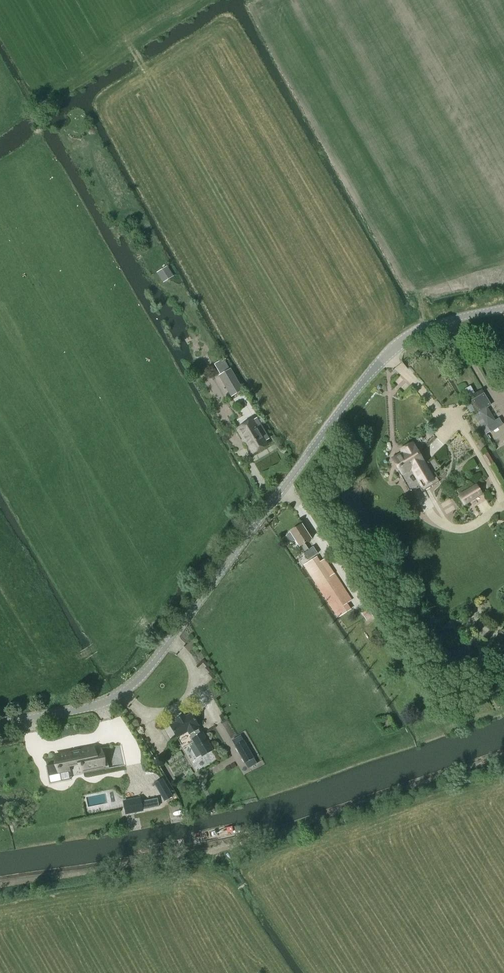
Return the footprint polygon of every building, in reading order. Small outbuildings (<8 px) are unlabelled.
[(172,276),(166,267),(158,273),(163,281),(172,276)] [(229,370),(223,359),(214,364),(220,375),(219,376),(231,396),(242,390),(230,369),(229,370)] [(495,420),(487,408),(491,405),(484,393),(471,401),(491,433),(503,425),(499,418),(495,420)] [(266,434),(257,418),(254,420),(254,419),(238,429),(243,437),(244,437),(253,453),(267,445),(262,437),(266,434)] [(406,451),(394,458),(400,468),(396,470),(410,493),(419,487),(422,492),(439,482),(436,477),(434,479),(413,443),(404,448),(406,451)] [(483,494),(476,484),(458,495),(464,505),(483,494)] [(291,531),(291,532),(288,534),(287,536),(290,541),(292,542),(296,539),(309,559),(318,553),(314,546),(309,549),(305,543),(312,538),(302,524),(291,531)] [(311,560),(303,565),(328,603),(338,618),(351,610),(347,603),(352,600),(334,573),(325,559),(321,562),(315,565),(311,560)] [(177,722),(170,725),(178,738),(183,747),(190,743),(197,757),(202,754),(203,756),(214,750),(203,733),(202,734),(197,726),(200,725),(193,713),(186,716),(184,714),(176,719),(177,722)] [(257,763),(241,735),(233,740),(249,768),(257,763)] [(57,763),(51,765),(53,774),(59,773),(63,772),(69,771),(68,766),(71,765),(81,763),(83,771),(84,771),(91,769),(103,767),(104,767),(104,765),(101,750),(101,749),(100,749),(94,751),(93,748),(87,749),(81,750),(81,749),(79,750),(72,751),(70,752),(56,755),(56,756),(57,760),(57,763)] [(162,779),(155,784),(165,800),(172,796),(162,779)] [(126,801),(124,802),(124,806),(126,814),(142,810),(142,809),(159,806),(157,799),(143,801),(141,802),(140,798),(138,799),(126,801)]
